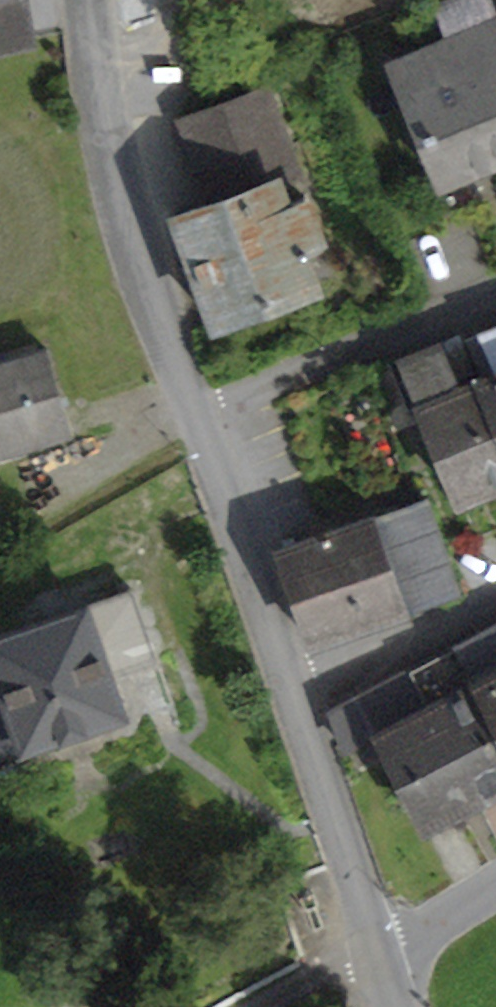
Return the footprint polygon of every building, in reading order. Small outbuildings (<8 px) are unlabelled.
[(29,39),(23,0),(0,0),(0,43),(29,39)] [(465,74),(457,77),(491,160),(495,158),(495,24),(486,0),(447,0),(437,4),(465,74)] [(391,60),(440,181),(491,160),(457,77),(449,80),(434,43),(391,60)] [(297,176),(266,90),(182,120),(212,202),(176,215),(215,323),(335,279),(305,198),(285,206),(277,184),(297,176)] [(495,430),(495,328),(469,339),(485,377),(476,381),(495,430)] [(459,499),(495,484),(495,430),(476,381),(460,387),(456,377),(473,370),(459,336),(401,360),(459,499)] [(69,435),(44,350),(0,363),(0,455),(69,435)] [(455,591),(424,501),(280,550),(311,641),(455,591)] [(124,715),(110,676),(157,659),(132,589),(0,636),(0,686),(7,707),(0,709),(0,750),(20,743),(22,751),(124,715)] [(495,718),(495,624),(458,643),(495,718)] [(475,799),(495,789),(495,718),(458,643),(409,668),(475,799)] [(376,732),(424,826),(475,799),(409,668),(333,709),(345,748),(376,732)]
